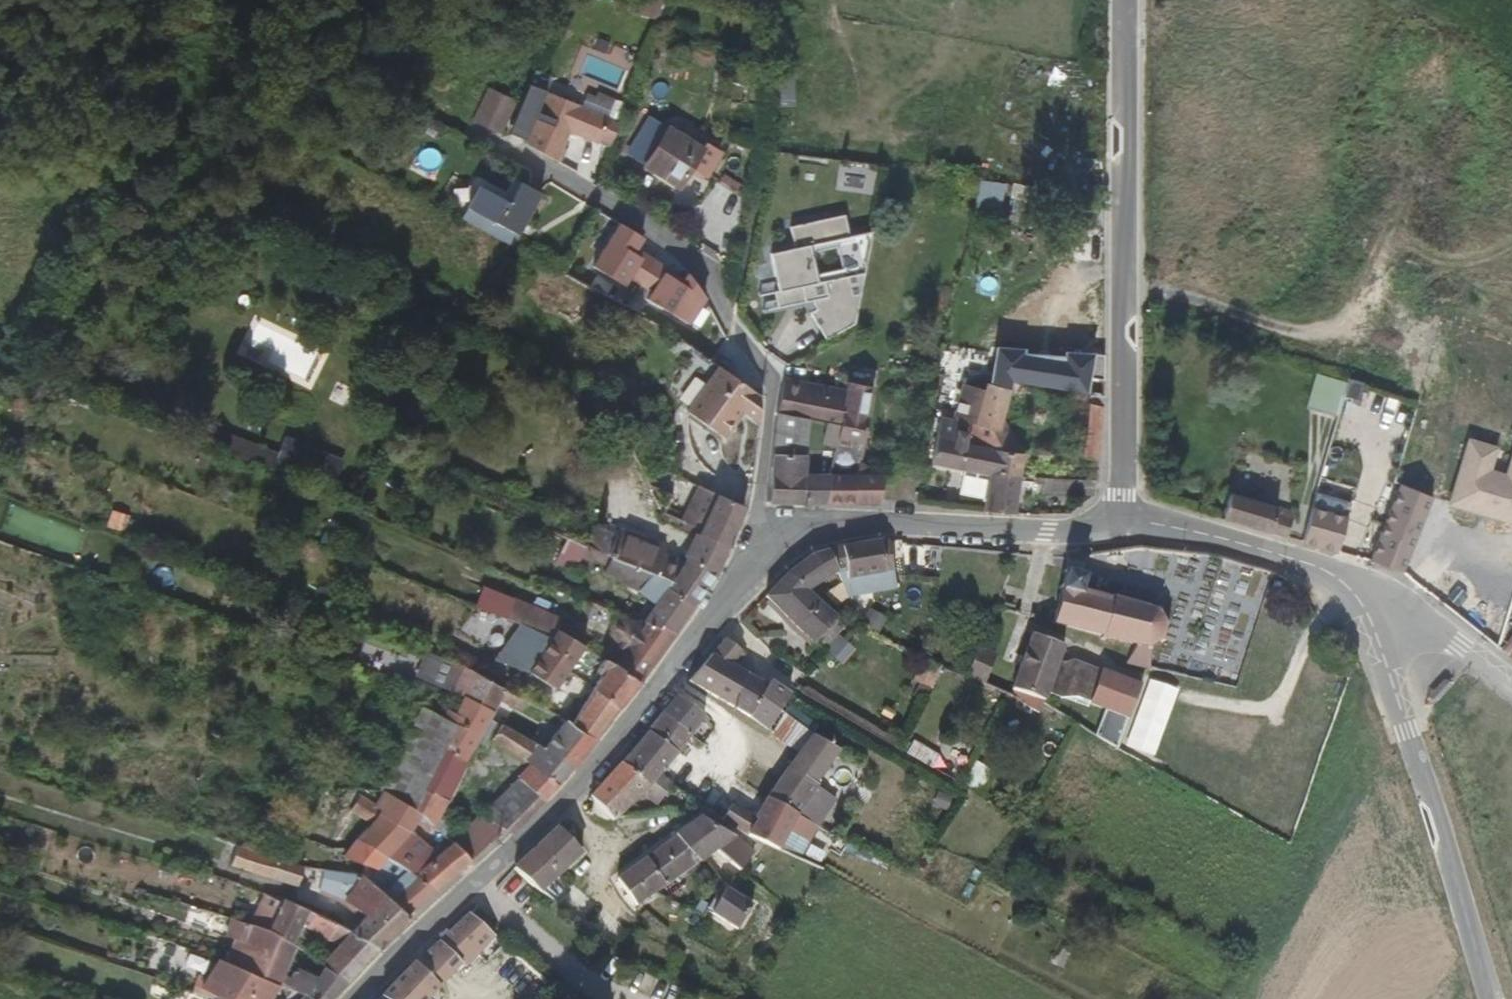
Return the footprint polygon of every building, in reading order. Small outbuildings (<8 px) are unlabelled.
[(573,125),(603,143),(618,121),(558,83),(521,145),(551,163),(573,125)] [(488,85),(472,120),(504,134),(520,99),(488,85)] [(661,119),(636,156),(653,168),(679,131),(661,119)] [(603,143),(612,150),(627,127),(618,121),(603,143)] [(719,146),(713,154),(679,131),(653,168),(688,192),(700,174),(717,185),(736,158),(719,146)] [(857,327),(870,229),(850,226),(847,209),(790,220),(795,242),(772,246),(780,287),(760,291),(764,311),(813,302),(819,334),(857,327)] [(485,219),(474,237),(444,221),(430,241),(433,243),(429,251),(469,276),(474,270),(480,273),(490,262),(489,261),(506,233),(485,219)] [(989,389),(992,378),(995,352),(974,349),(966,384),(989,389)] [(998,378),(1002,353),(995,352),(992,378),(998,378)] [(754,415),(771,392),(722,354),(686,401),(729,434),(747,410),(754,415)] [(893,480),(877,453),(891,378),(859,372),(856,390),(851,418),(845,459),(841,482),(836,505),(873,504),(893,502),(893,480)] [(808,377),(781,374),(776,408),(815,414),(851,418),(856,390),(808,384),(808,377)] [(1314,374),(1305,406),(1334,414),(1343,383),(1314,374)] [(1011,381),(998,378),(992,378),(989,389),(984,423),(1005,427),(1011,381)] [(990,471),(999,472),(1002,447),(978,442),(980,423),(984,423),(989,389),(966,384),(960,421),(944,419),(937,460),(990,471)] [(1084,455),(1099,461),(1106,407),(1090,397),(1084,455)] [(776,408),(781,499),(836,505),(841,482),(810,481),(810,457),(810,427),(815,427),(815,414),(776,408)] [(1427,412),(1404,482),(1501,514),(1511,477),(1511,438),(1427,412)] [(1002,447),(1005,427),(984,423),(980,423),(978,442),(1002,447)] [(255,460),(261,443),(219,429),(213,446),(255,460)] [(274,471),(337,485),(344,451),(282,438),(274,471)] [(1026,452),(1003,447),(999,472),(1023,476),(1026,452)] [(891,461),(885,456),(877,453),(893,480),(898,480),(898,473),(895,466),(891,461)] [(841,482),(845,459),(810,457),(810,481),(841,482)] [(985,507),(1019,510),(1023,476),(999,472),(990,471),(985,507)] [(631,484),(610,473),(593,503),(605,509),(619,517),(627,501),(623,499),(631,484)] [(901,501),(902,479),(898,480),(893,480),(893,502),(901,501)] [(1429,501),(1432,493),(1394,479),(1366,563),(1401,574),(1429,501)] [(627,501),(660,519),(669,503),(631,484),(623,499),(627,501)] [(1238,487),(1231,485),(1217,517),(1284,538),(1294,513),(1236,492),(1238,487)] [(593,503),(568,490),(565,492),(553,516),(604,543),(610,532),(632,543),(638,531),(640,528),(619,517),(605,509),(593,503)] [(660,519),(669,524),(664,545),(694,557),(701,520),(669,503),(660,519)] [(1342,552),(1352,521),(1317,507),(1306,540),(1342,552)] [(598,553),(604,543),(553,516),(546,528),(598,553)] [(588,573),(598,553),(546,528),(537,546),(564,561),(588,573)] [(669,615),(688,588),(694,557),(664,545),(651,589),(606,567),(600,579),(642,601),(669,615)] [(1001,548),(1000,561),(1019,563),(1019,550),(1001,548)] [(895,571),(894,549),(848,551),(849,573),(895,571)] [(617,650),(635,665),(666,621),(639,607),(642,601),(600,579),(588,573),(564,561),(560,567),(532,557),(522,576),(542,588),(571,602),(577,589),(629,619),(607,642),(617,650)] [(1131,646),(1126,662),(1152,668),(1144,656),(1150,651),(1150,646),(1157,641),(1162,642),(1164,636),(1160,633),(1158,621),(1162,619),(1159,613),(1153,615),(1145,611),(1146,607),(1139,603),(1135,608),(1082,594),(1088,575),(1067,571),(1052,624),(1131,646)] [(1466,571),(1445,602),(1494,635),(1511,607),(1511,603),(1466,571)] [(817,621),(867,616),(862,587),(794,592),(811,618),(816,617),(817,621)] [(781,640),(811,618),(794,592),(757,619),(781,640)] [(535,599),(525,617),(507,648),(519,655),(526,658),(553,608),(535,599)] [(666,621),(669,615),(642,601),(639,607),(666,621)] [(1494,635),(1511,648),(1511,607),(1494,635)] [(573,634),(580,638),(585,629),(553,608),(526,658),(551,670),(573,634)] [(818,674),(781,640),(757,619),(713,667),(735,685),(758,660),(779,677),(756,705),(777,722),(780,720),(787,724),(801,711),(792,703),(818,674)] [(1039,712),(1041,699),(1045,700),(1048,691),(1059,660),(1065,644),(1034,633),(1013,689),(1020,692),(1020,699),(1039,712)] [(846,661),(856,652),(852,648),(843,639),(833,650),(846,661)] [(600,647),(613,654),(617,650),(607,642),(604,641),(600,647)] [(985,682),(997,655),(981,646),(969,676),(985,682)] [(617,650),(613,654),(605,668),(625,681),(635,665),(617,650)] [(484,720),(504,730),(516,736),(527,719),(523,716),(551,670),(526,658),(519,655),(484,720)] [(913,678),(931,686),(941,664),(923,656),(913,678)] [(1059,660),(1048,691),(1062,697),(1077,698),(1092,703),(1105,668),(1075,658),(1067,662),(1059,660)] [(625,681),(605,668),(590,689),(611,700),(625,681)] [(1107,709),(1128,716),(1141,681),(1105,668),(1092,703),(1107,709)] [(417,672),(410,685),(431,694),(443,700),(448,688),(417,672)] [(1179,689),(1149,679),(1125,745),(1155,755),(1179,689)] [(708,710),(717,698),(702,680),(665,724),(710,749),(725,723),(708,710)] [(548,728),(540,727),(529,743),(564,760),(611,700),(590,689),(575,681),(566,695),(571,699),(548,728)] [(458,724),(499,741),(504,730),(484,720),(443,700),(431,694),(411,730),(446,744),(458,724)] [(1117,746),(1128,716),(1107,709),(1096,735),(1117,746)] [(736,727),(734,730),(725,723),(710,749),(728,760),(738,743),(757,757),(761,749),(764,746),(736,727)] [(452,746),(446,744),(411,730),(363,817),(399,832),(442,761),(452,746)] [(670,778),(682,763),(653,738),(639,755),(670,778)] [(500,791),(526,805),(564,760),(529,743),(510,771),(502,767),(489,785),(500,791)] [(757,757),(738,743),(728,760),(749,771),(757,757)] [(455,768),(465,752),(452,746),(442,761),(455,768)] [(502,767),(465,752),(455,768),(489,785),(502,767)] [(645,819),(670,778),(639,755),(608,793),(595,818),(621,830),(631,813),(645,819)] [(772,784),(783,791),(761,830),(786,842),(817,787),(782,763),(772,784)] [(467,857),(497,839),(526,805),(500,791),(475,818),(479,822),(455,848),(467,857)] [(360,820),(352,817),(343,830),(352,835),(360,820)] [(399,832),(363,817),(360,820),(352,835),(376,851),(385,856),(391,846),(399,832)] [(614,862),(604,856),(621,830),(595,818),(565,850),(575,857),(595,870),(614,862)] [(684,824),(677,834),(684,838),(691,828),(684,824)] [(724,839),(693,824),(691,828),(684,838),(717,852),(724,839)] [(352,835),(343,830),(320,861),(345,879),(349,882),(376,851),(352,835)] [(748,851),(742,865),(767,876),(786,842),(761,830),(748,851)] [(748,851),(724,839),(717,852),(742,865),(748,851)] [(573,868),(554,849),(549,845),(516,881),(509,887),(538,905),(573,868)] [(400,865),(406,855),(391,846),(385,856),(400,865)] [(299,866),(296,865),(241,848),(239,855),(250,859),(248,868),(291,883),(299,866)] [(739,888),(689,853),(605,922),(627,948),(705,884),(730,902),(739,888)] [(345,879),(320,861),(304,886),(330,897),(345,879)] [(398,917),(402,919),(436,886),(412,873),(399,890),(393,886),(379,903),(398,917)] [(347,925),(368,952),(380,938),(350,914),(330,897),(304,886),(298,902),(320,912),(325,918),(331,914),(342,929),(347,925)] [(379,903),(366,896),(350,914),(380,938),(398,917),(379,903)] [(309,978),(332,997),(355,968),(329,944),(313,929),(299,915),(276,908),(261,939),(282,956),(298,926),(304,932),(303,935),(321,954),(323,952),(326,955),(309,978)] [(325,918),(337,934),(342,929),(331,914),(325,918)] [(342,929),(337,934),(329,944),(355,968),(368,952),(347,925),(342,929)] [(243,932),(226,970),(232,972),(266,983),(282,956),(261,939),(243,932)] [(447,993),(489,956),(459,934),(423,969),(447,993)] [(447,993),(423,969),(406,985),(422,998),(442,998),(447,993)] [(232,972),(213,998),(214,998),(268,998),(275,990),(266,983),(232,972)] [(278,992),(290,998),(330,998),(332,997),(309,978),(298,993),(283,985),(278,992)] [(406,985),(392,998),(422,998),(406,985)]
